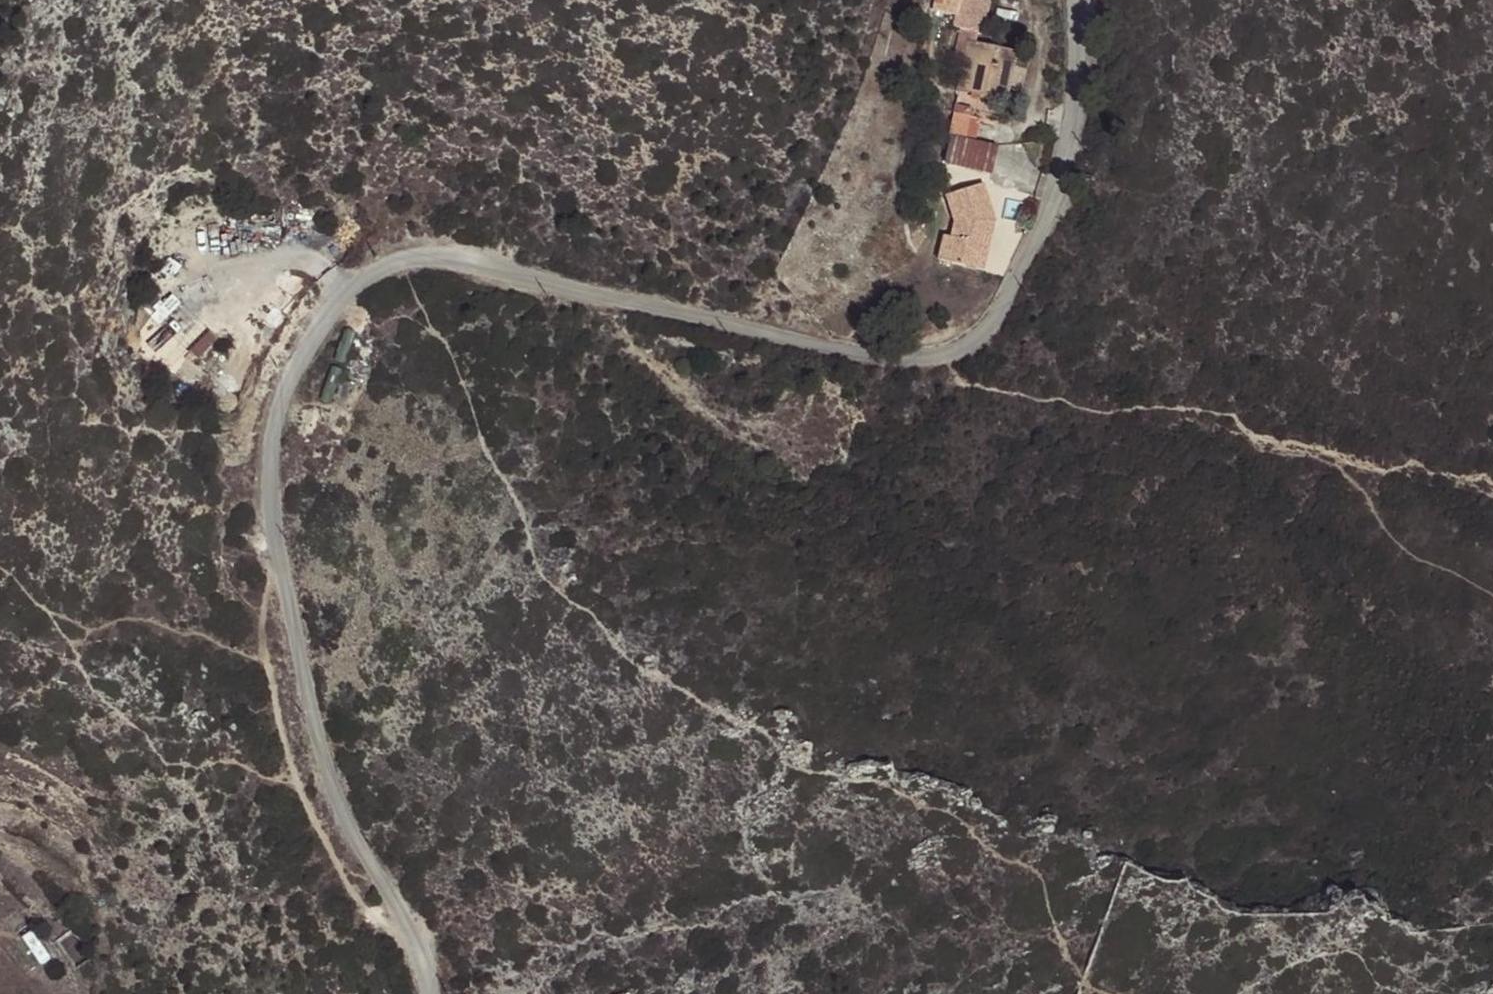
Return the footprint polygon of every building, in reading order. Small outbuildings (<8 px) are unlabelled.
[(934,9),(956,14),(953,25),(961,27),(979,31),(983,33),(991,0),(936,0),(934,9)] [(955,59),(963,60),(957,93),(1007,103),(1017,50),(977,42),(979,31),(961,27),(955,59)] [(966,106),(956,105),(955,113),(965,115),(966,106)] [(955,113),(950,134),(976,139),(980,118),(965,115),(955,113)] [(976,139),(950,134),(944,161),(992,172),(998,144),(976,139)] [(983,183),(947,195),(955,220),(951,235),(945,234),(940,257),(984,267),(995,220),(983,183)]
